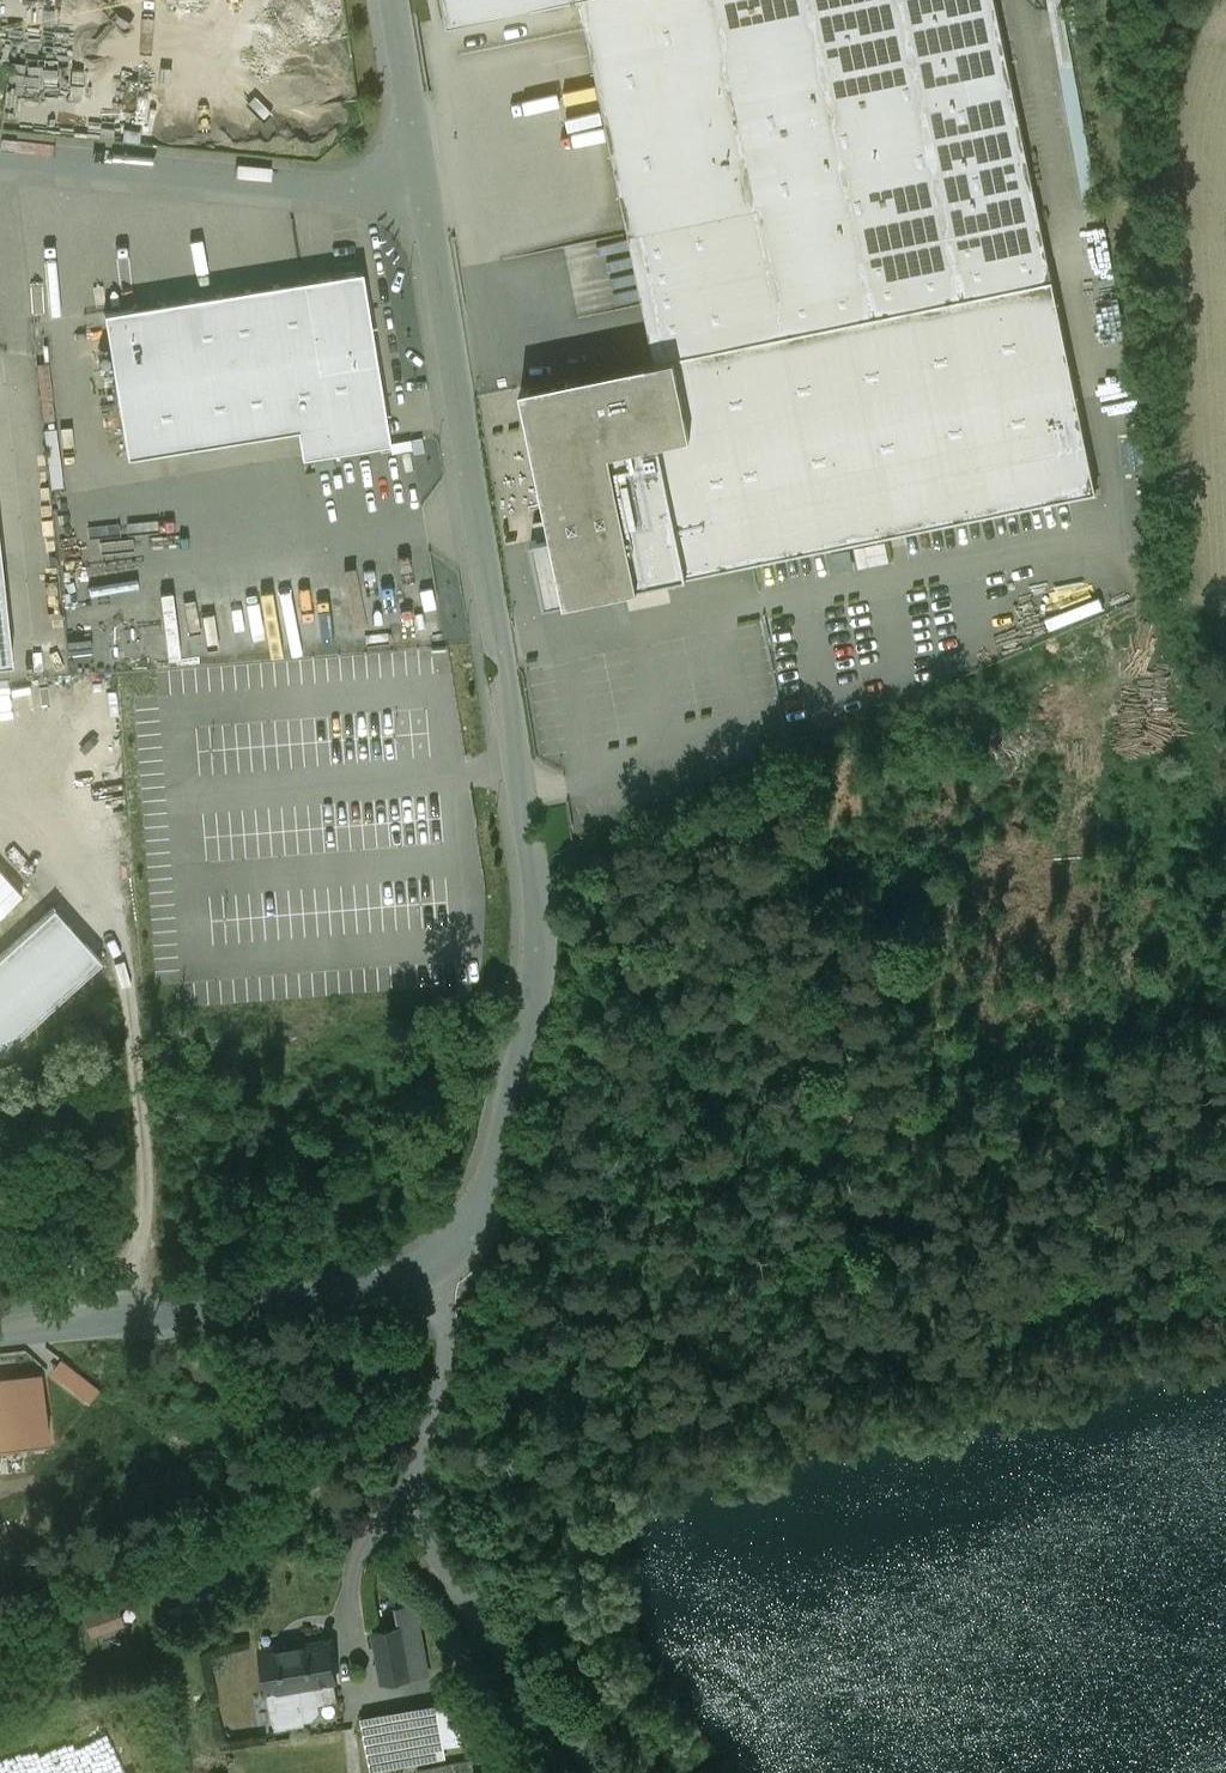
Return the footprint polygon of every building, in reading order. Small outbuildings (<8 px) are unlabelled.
[(451,17),(534,0),(448,0),(451,17)] [(630,234),(642,232),(758,208),(716,0),(582,0),(630,234)] [(758,208),(779,306),(1047,250),(995,0),(716,0),(758,208)] [(758,208),(642,232),(667,357),(522,387),(528,420),(529,420),(553,537),(531,541),(545,606),(639,586),(1097,492),(1047,250),(779,306),(758,208)] [(361,271),(303,280),(326,425),(297,429),(301,458),(389,443),(361,271)] [(303,280),(103,312),(127,457),(297,429),(326,425),(303,280)] [(12,664),(0,552),(0,666),(12,664)] [(0,871),(0,913),(21,894),(0,871)] [(0,956),(0,1053),(102,961),(54,908),(0,956)] [(42,1377),(0,1382),(0,1445),(49,1439),(42,1377)] [(399,1627),(373,1632),(382,1681),(427,1673),(415,1605),(395,1608),(399,1627)] [(328,1640),(262,1651),(275,1728),(303,1723),(303,1720),(297,1687),(332,1681),(335,1681),(328,1640)] [(332,1681),(297,1687),(303,1720),(312,1719),(319,1712),(317,1703),(336,1700),(332,1681)] [(436,1704),(363,1718),(373,1770),(445,1756),(436,1704)] [(418,1770),(418,1772),(475,1772),(473,1760),(418,1770)]
